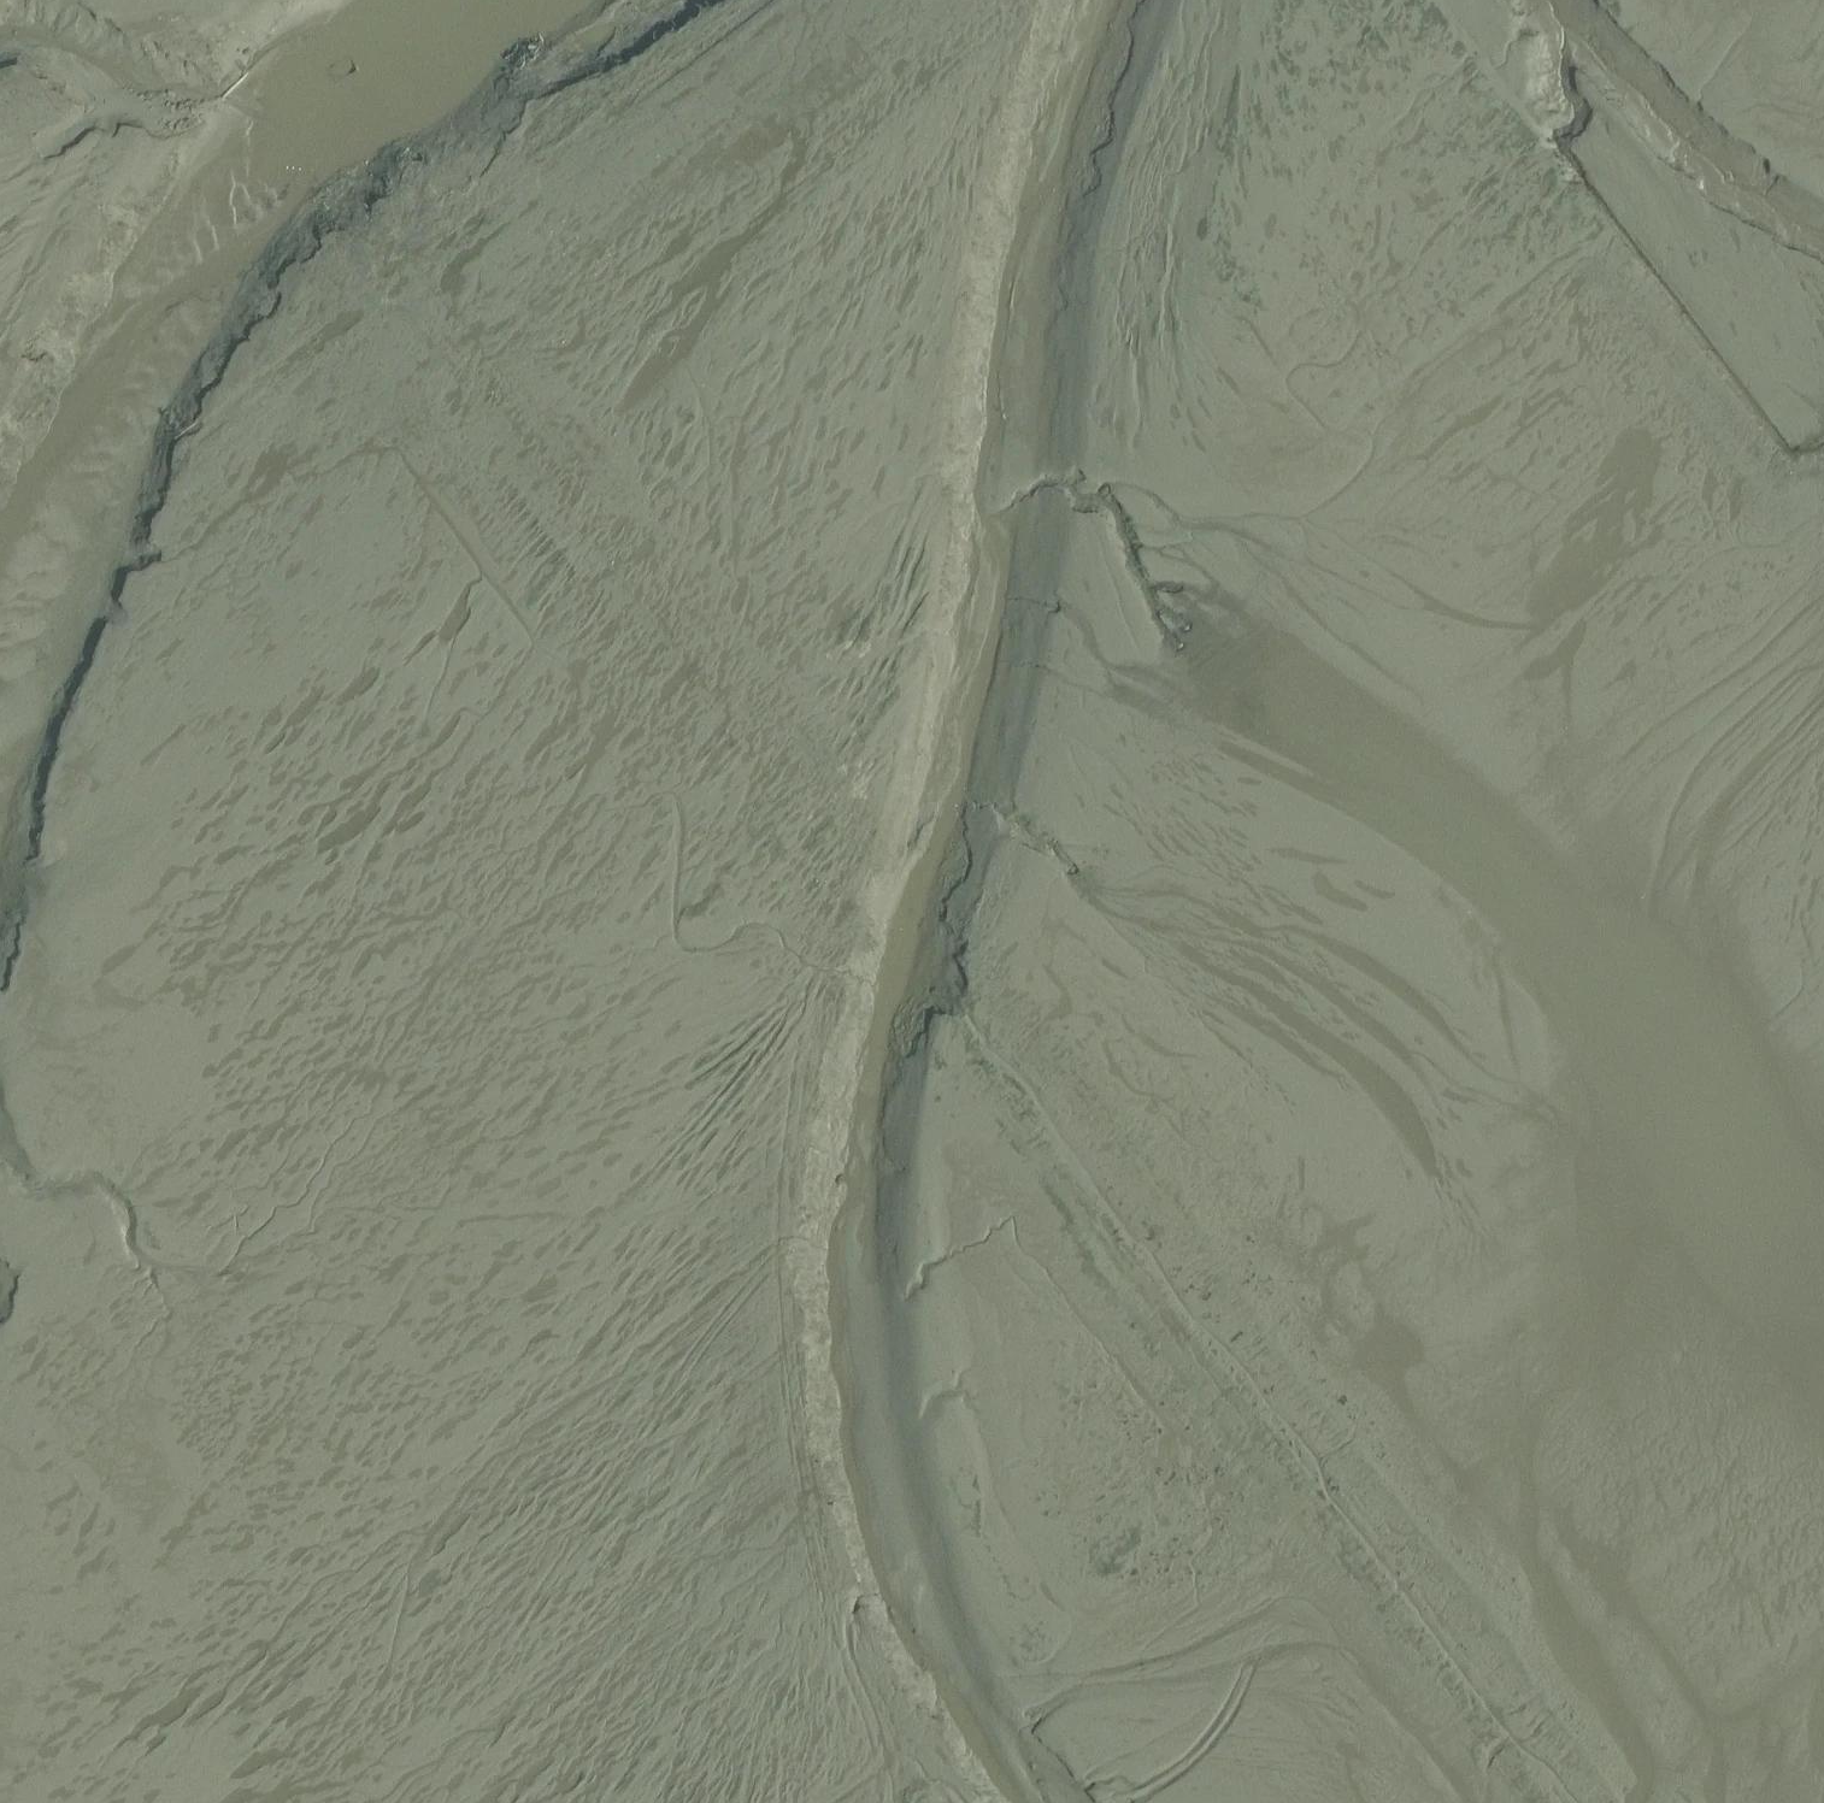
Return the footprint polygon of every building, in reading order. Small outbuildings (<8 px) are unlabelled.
[(426,34),(433,44),(450,31),(443,21),(426,34)]
